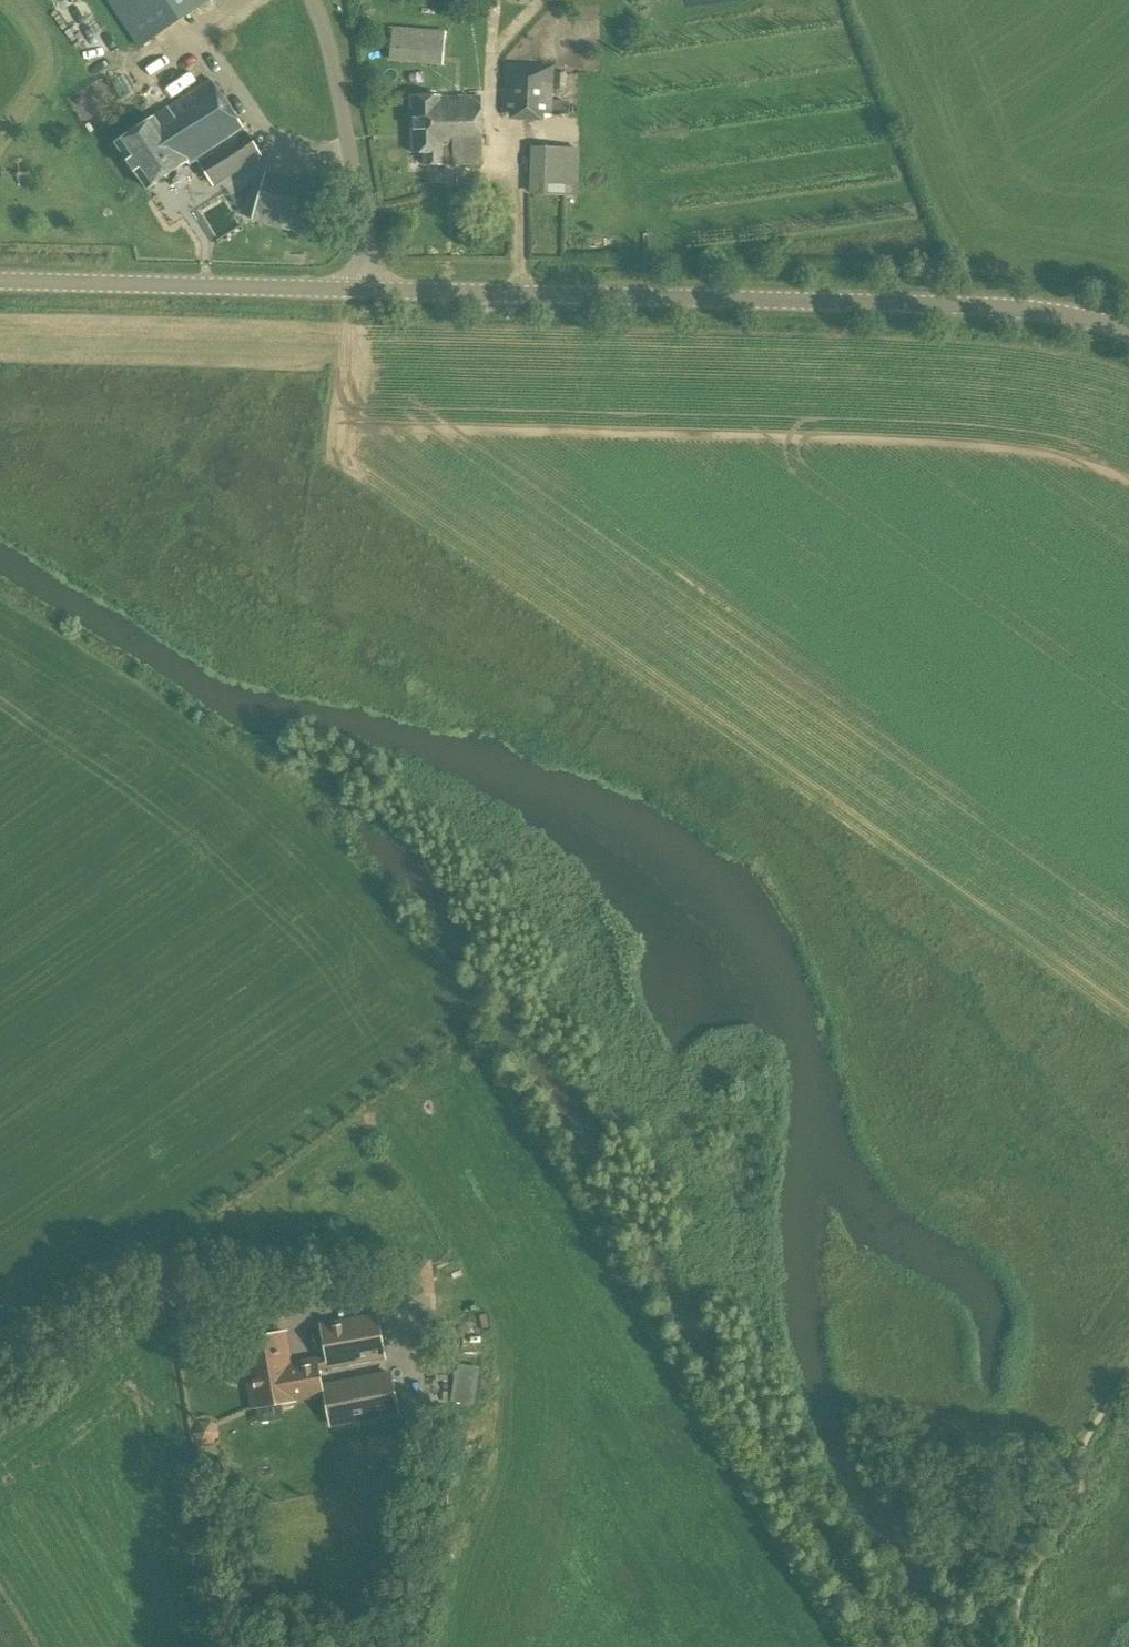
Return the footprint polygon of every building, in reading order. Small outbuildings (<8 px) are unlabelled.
[(212,0),(106,0),(139,49),(212,0)] [(392,28),(389,61),(424,64),(427,31),(392,28)] [(552,115),(555,66),(505,63),(502,113),(510,113),(510,120),(544,121),(544,115),(552,115)] [(260,156),(210,79),(155,115),(156,118),(116,144),(146,189),(198,155),(217,184),(260,156)] [(461,99),(448,99),(449,151),(483,150),(481,98),(479,98),(479,89),(461,89),(461,99)] [(441,97),(412,98),(412,118),(413,130),(413,131),(413,154),(425,153),(425,166),(429,166),(450,166),(449,151),(448,99),(441,99),(441,97)] [(331,191),(299,182),(266,172),(252,220),(317,239),(331,191)] [(529,194),(577,196),(578,183),(529,181),(529,194)] [(316,1355),(319,1369),(384,1357),(386,1356),(377,1314),(311,1327),(316,1355)] [(322,1386),(319,1369),(316,1355),(289,1360),(284,1331),(242,1339),(254,1406),(323,1394),(322,1386)] [(478,1400),(481,1362),(458,1360),(455,1399),(478,1400)] [(323,1394),(325,1394),(330,1426),(350,1422),(393,1413),(399,1412),(391,1373),(322,1386),(323,1394)] [(373,1457),(399,1454),(397,1437),(371,1441),(373,1457)]
